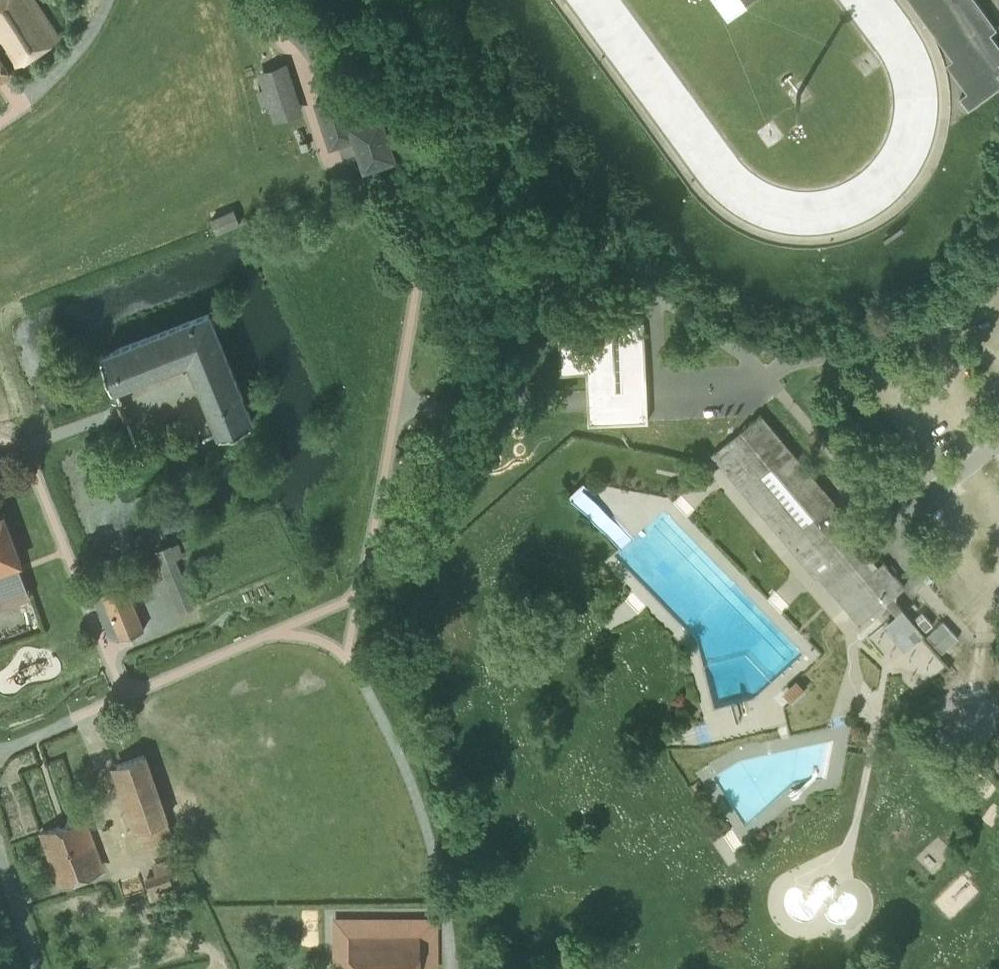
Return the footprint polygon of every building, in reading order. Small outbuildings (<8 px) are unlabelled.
[(18,65),(59,38),(34,0),(0,0),(0,37),(2,40),(5,38),(12,49),(9,51),(18,65)] [(743,0),(713,0),(728,21),(748,7),(746,5),(743,0)] [(969,108),(995,88),(998,86),(998,75),(998,73),(998,72),(998,44),(990,33),(997,28),(977,0),(922,0),(961,54),(956,58),(960,63),(959,64),(972,81),(965,86),(969,90),(961,96),(969,108)] [(0,57),(0,81),(11,74),(0,57)] [(269,106),(274,123),(304,113),(288,63),(258,72),(263,89),(257,91),(262,108),(269,106)] [(341,142),(350,170),(365,164),(366,166),(396,155),(381,112),(369,116),(365,105),(348,111),(345,103),(342,93),(317,101),(332,145),(341,142)] [(363,96),(345,103),(348,111),(365,105),(363,96)] [(212,221),(217,234),(240,225),(234,211),(212,221)] [(209,314),(177,327),(103,356),(113,389),(125,384),(128,390),(135,387),(133,381),(190,358),(221,434),(253,422),(209,314)] [(647,396),(644,322),(619,323),(619,334),(559,337),(561,373),(587,372),(588,400),(589,424),(648,422),(647,396)] [(715,452),(819,575),(859,542),(865,537),(865,536),(761,414),(715,452)] [(622,548),(633,538),(577,480),(566,491),(622,548)] [(18,564),(21,563),(4,516),(0,517),(0,571),(18,564)] [(819,575),(839,599),(879,566),(859,542),(819,575)] [(169,549),(160,553),(165,565),(173,561),(176,559),(182,557),(177,546),(169,550),(169,549)] [(157,554),(181,614),(196,608),(176,559),(173,561),(165,565),(160,553),(157,554)] [(136,579),(156,572),(151,560),(132,567),(136,579)] [(883,562),(879,566),(839,599),(850,612),(854,609),(876,590),(887,602),(893,597),(905,587),(883,562)] [(0,571),(0,609),(31,598),(18,564),(0,571)] [(135,582),(127,585),(132,599),(141,595),(135,582)] [(103,594),(121,639),(145,630),(132,599),(127,585),(126,584),(103,594)] [(876,590),(854,609),(864,621),(877,610),(878,610),(887,602),(876,590)] [(896,614),(903,608),(893,597),(887,602),(896,614)] [(917,639),(924,633),(903,608),(896,614),(899,617),(917,639)] [(860,624),(864,621),(854,609),(850,612),(860,624)] [(905,649),(914,642),(895,620),(899,617),(896,614),(884,625),(905,649)] [(926,615),(918,621),(926,631),(933,624),(926,615)] [(917,639),(899,617),(895,620),(914,642),(917,639)] [(959,638),(943,621),(927,636),(942,653),(959,638)] [(797,678),(783,691),(793,702),(807,689),(797,678)] [(116,766),(139,830),(168,820),(162,804),(145,756),(116,766)] [(41,835),(59,884),(103,868),(85,819),(41,835)] [(157,877),(167,873),(164,864),(154,868),(157,877)] [(146,880),(151,892),(172,884),(167,873),(157,877),(146,880)] [(439,918),(333,919),(333,968),(351,968),(351,936),(421,935),(422,968),(440,968),(439,918)] [(351,968),(422,968),(421,935),(351,936),(351,968)]
